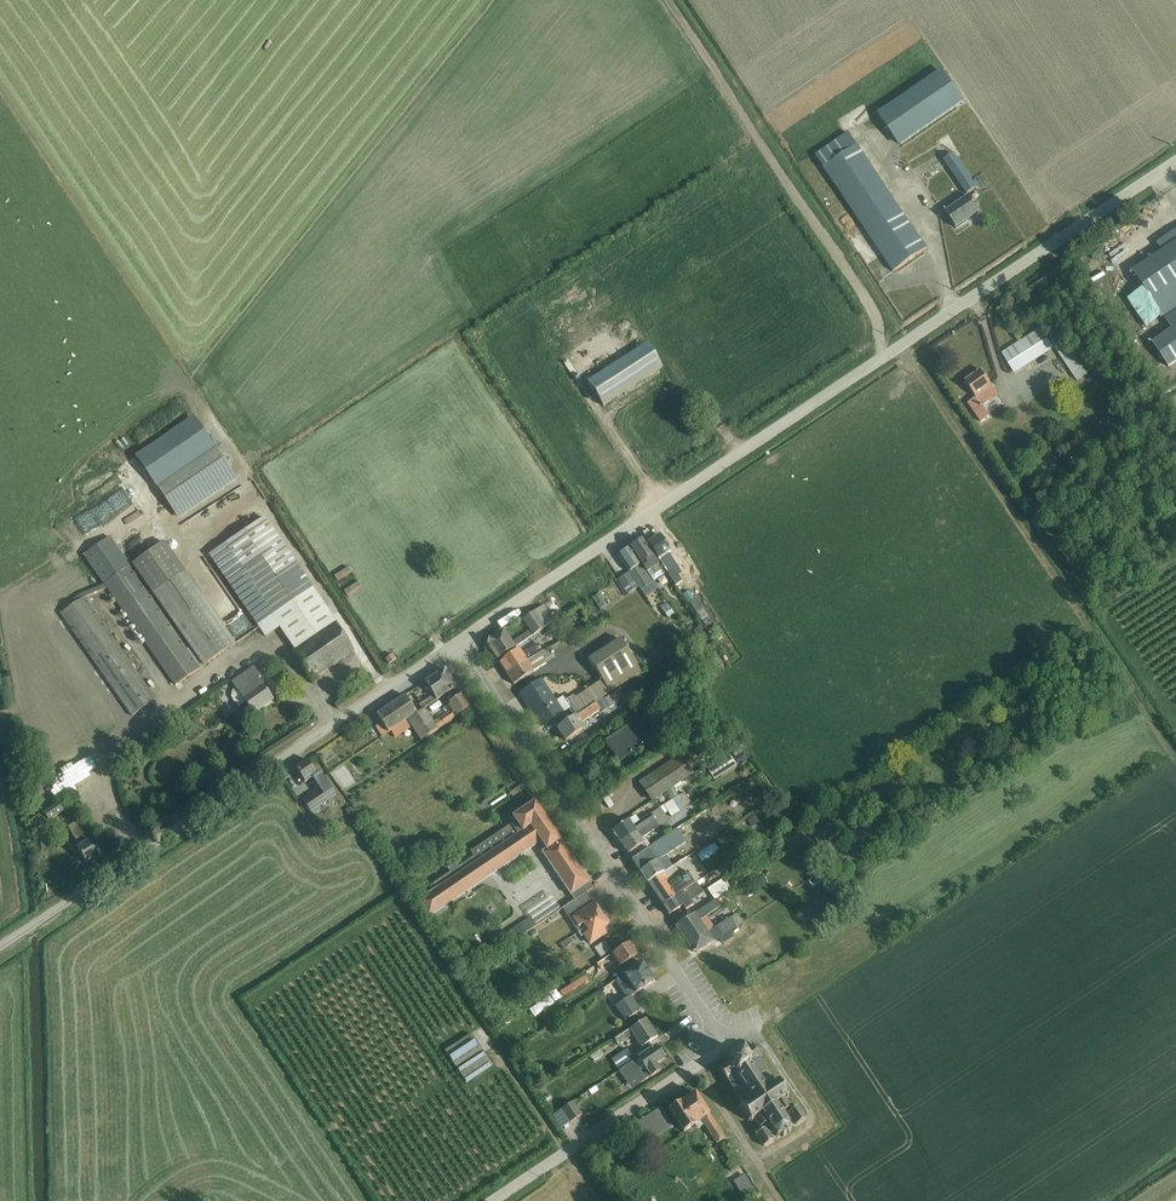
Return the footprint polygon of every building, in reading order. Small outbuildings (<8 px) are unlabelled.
[(943,70),(878,114),(900,147),(965,102),(943,70)] [(848,134),(815,156),(894,272),(927,249),(848,134)] [(954,154),(943,161),(967,195),(980,187),(976,180),(974,182),(954,154)] [(969,196),(946,212),(957,229),(980,213),(969,196)] [(1133,272),(1172,329),(1152,343),(1169,368),(1175,363),(1175,243),(1146,263),(1133,272)] [(1040,330),(1003,353),(1014,372),(1052,347),(1040,330)] [(1059,332),(1049,338),(1077,381),(1088,374),(1059,332)] [(647,344),(587,382),(603,407),(663,369),(647,344)] [(981,371),(965,382),(976,398),(968,404),(981,422),(989,416),(983,406),(999,395),(981,371)] [(1084,377),(1076,383),(1081,389),(1089,384),(1084,377)] [(215,448),(157,487),(178,520),(236,480),(215,448)] [(98,509),(86,517),(93,528),(105,520),(98,509)] [(265,518),(209,555),(265,638),(279,629),(294,651),(292,652),(313,682),(355,652),(335,623),(336,622),(265,518)] [(659,536),(647,544),(675,586),(682,582),(667,560),(665,557),(670,553),(659,536)] [(104,585),(129,567),(131,566),(128,563),(110,537),(83,556),(101,582),(104,585)] [(642,540),(629,548),(651,579),(654,583),(665,575),(658,566),(659,565),(642,540)] [(129,567),(104,585),(102,586),(83,594),(68,603),(71,607),(60,615),(63,618),(51,626),(44,631),(42,629),(11,651),(32,681),(31,681),(81,752),(113,730),(60,654),(59,652),(63,650),(58,643),(54,645),(52,642),(47,635),(54,631),(63,624),(65,623),(131,717),(156,700),(85,598),(107,589),(111,596),(113,598),(125,616),(175,687),(200,669),(153,600),(155,598),(203,667),(236,644),(165,543),(141,559),(132,566),(153,595),(150,597),(129,567)] [(628,549),(618,555),(629,572),(645,597),(657,589),(653,583),(652,583),(640,565),(628,549)] [(329,576),(332,581),(347,573),(344,568),(329,576)] [(620,579),(617,581),(627,595),(638,588),(629,573),(620,579)] [(342,595),(357,587),(354,580),(338,589),(342,595)] [(599,594),(592,598),(600,610),(607,606),(599,594)] [(667,604),(660,608),(668,620),(675,615),(667,604)] [(544,629),(554,623),(543,606),(522,620),(530,631),(512,644),(503,630),(488,640),(487,646),(497,661),(544,629)] [(554,623),(544,629),(547,635),(558,627),(566,622),(562,617),(554,623)] [(701,626),(693,631),(702,645),(710,640),(701,626)] [(619,688),(626,684),(641,674),(619,639),(587,660),(601,681),(575,698),(573,696),(566,701),(563,698),(556,702),(542,680),(520,695),(529,709),(542,728),(564,713),(568,710),(573,719),(602,700),(619,688)] [(507,675),(543,652),(538,645),(527,652),(526,651),(522,654),(519,649),(498,663),(507,675)] [(543,652),(507,675),(514,686),(546,664),(545,661),(554,655),(552,652),(549,654),(546,649),(543,652)] [(392,655),(385,659),(389,665),(396,661),(392,655)] [(231,695),(231,698),(238,708),(246,703),(254,714),(273,701),(258,679),(261,677),(254,667),(231,682),(235,688),(233,690),(232,693),(231,695)] [(422,711),(424,710),(457,687),(447,672),(442,671),(433,678),(431,677),(426,680),(426,682),(424,683),(433,697),(419,706),(422,711)] [(626,684),(619,688),(622,692),(629,688),(626,684)] [(617,691),(604,700),(609,709),(623,699),(617,691)] [(417,714),(407,721),(411,727),(420,742),(470,708),(462,695),(446,705),(450,712),(439,719),(433,722),(424,710),(422,711),(417,714)] [(382,724),(388,734),(391,732),(407,721),(417,714),(405,696),(376,715),(382,724)] [(602,700),(573,719),(557,730),(562,739),(566,737),(568,741),(585,730),(581,724),(600,711),(601,713),(608,709),(602,700)] [(629,725),(604,742),(619,764),(654,741),(636,715),(626,722),(629,725)] [(407,721),(391,732),(395,739),(411,727),(407,721)] [(388,734),(382,724),(376,728),(382,737),(388,734)] [(665,793),(672,789),(693,775),(693,774),(680,755),(638,783),(651,802),(665,793)] [(731,758),(708,772),(714,780),(737,766),(731,758)] [(307,761),(295,769),(305,784),(312,780),(318,788),(314,791),(315,793),(302,802),(313,818),(323,812),(320,808),(336,797),(320,772),(316,775),(307,761)] [(337,787),(349,781),(339,762),(327,769),(337,787)] [(49,777),(53,783),(61,778),(57,772),(49,777)] [(672,789),(665,793),(670,800),(677,796),(672,789)] [(715,789),(706,795),(710,802),(719,796),(715,789)] [(487,803),(501,796),(498,790),(483,797),(487,803)] [(873,793),(872,796),(872,798),(873,799),(876,800),(878,800),(880,799),(881,797),(881,795),(879,793),(877,792),(875,792),(873,793)] [(667,813),(688,799),(684,793),(679,797),(663,806),(667,813)] [(688,799),(667,813),(671,818),(686,808),(685,808),(689,808),(691,803),(688,799)] [(727,799),(712,809),(716,815),(717,814),(720,818),(729,812),(726,808),(731,805),(727,799)] [(42,812),(31,819),(36,828),(63,812),(57,803),(43,813),(42,812)] [(574,902),(586,894),(592,890),(589,884),(560,842),(534,803),(512,819),(514,822),(470,852),(473,857),(460,866),(456,861),(446,868),(449,873),(429,887),(432,891),(416,902),(428,919),(540,844),(544,850),(541,853),(570,896),(574,902)] [(351,808),(345,812),(352,821),(357,817),(351,808)] [(620,844),(665,815),(660,808),(639,822),(635,817),(612,832),(620,844)] [(702,809),(688,813),(691,825),(706,820),(702,809)] [(665,815),(620,844),(632,861),(651,847),(644,837),(669,821),(665,815)] [(755,815),(747,821),(752,827),(759,821),(755,815)] [(76,823),(67,828),(79,846),(76,848),(87,864),(98,857),(76,823)] [(825,823),(811,832),(822,848),(836,838),(825,823)] [(651,847),(632,861),(647,884),(680,862),(676,855),(667,862),(666,861),(665,861),(663,858),(687,844),(683,838),(676,829),(651,847)] [(680,862),(647,884),(662,907),(696,884),(701,881),(686,859),(680,862)] [(821,874),(809,882),(813,888),(826,880),(821,874)] [(714,901),(716,900),(732,889),(724,878),(707,889),(714,901)] [(696,884),(662,907),(668,916),(682,907),(685,912),(694,906),(691,902),(703,893),(696,884)] [(530,918),(536,927),(560,909),(549,894),(526,911),(530,918)] [(586,894),(574,902),(562,910),(578,933),(603,916),(596,907),(594,903),(592,903),(586,894)] [(716,900),(714,901),(675,927),(693,953),(697,954),(719,939),(723,945),(733,938),(730,932),(737,927),(743,923),(737,914),(730,918),(713,929),(706,917),(720,907),(716,900)] [(603,916),(578,933),(581,938),(583,937),(590,946),(607,935),(604,930),(610,926),(608,924),(610,923),(605,917),(604,918),(603,916)] [(536,927),(530,918),(510,931),(516,940),(536,927)] [(618,936),(608,944),(611,948),(621,941),(618,936)] [(569,939),(560,945),(560,946),(563,950),(573,943),(569,939)] [(605,941),(594,949),(601,960),(612,952),(605,941)] [(629,944),(596,965),(600,971),(616,961),(620,967),(637,956),(629,944)] [(642,964),(615,982),(626,1000),(615,1007),(625,1022),(640,1012),(631,998),(637,993),(646,988),(654,982),(642,964)] [(645,1020),(614,1040),(618,1046),(633,1037),(641,1049),(658,1038),(645,1020)] [(457,1070),(483,1053),(471,1035),(445,1052),(457,1070)] [(761,1131),(755,1135),(763,1147),(774,1140),(769,1135),(773,1132),(777,1136),(783,1136),(788,1133),(790,1127),(788,1123),(793,1120),(796,1125),(806,1118),(798,1107),(790,1111),(788,1109),(790,1108),(785,1099),(788,1097),(777,1082),(774,1084),(759,1060),(762,1058),(762,1054),(759,1049),(760,1048),(759,1047),(758,1048),(754,1047),(754,1046),(753,1046),(753,1048),(751,1049),(750,1047),(749,1047),(750,1049),(743,1053),(740,1054),(739,1052),(737,1053),(739,1056),(731,1061),(729,1058),(727,1060),(729,1062),(726,1064),(727,1064),(720,1069),(719,1067),(718,1068),(719,1070),(717,1071),(718,1072),(720,1071),(726,1080),(724,1081),(725,1082),(727,1081),(744,1105),(742,1106),(741,1104),(739,1105),(741,1107),(739,1108),(740,1110),(742,1109),(749,1120),(747,1121),(748,1123),(750,1121),(751,1123),(753,1122),(752,1120),(753,1119),(759,1128),(761,1131)] [(632,1062),(620,1069),(618,1071),(625,1081),(627,1084),(629,1083),(624,1076),(637,1068),(641,1074),(646,1071),(650,1077),(650,1078),(660,1071),(656,1065),(664,1060),(660,1054),(661,1052),(659,1049),(657,1049),(656,1047),(632,1062)] [(599,1051),(590,1057),(593,1062),(602,1056),(599,1051)] [(483,1053),(457,1070),(456,1071),(465,1084),(492,1066),(483,1053)] [(620,1069),(632,1062),(628,1054),(615,1062),(620,1069)] [(695,1094),(669,1111),(684,1133),(693,1127),(695,1129),(698,1130),(704,1126),(716,1145),(725,1139),(695,1094)] [(561,1110),(569,1123),(582,1115),(573,1101),(560,1109),(561,1110)] [(629,1140),(619,1146),(627,1158),(672,1127),(660,1109),(625,1132),(627,1136),(629,1140)] [(629,1140),(627,1136),(617,1143),(619,1146),(629,1140)] [(737,1158),(726,1165),(731,1172),(742,1165),(737,1158)] [(744,1175),(733,1183),(742,1196),(753,1188),(744,1175)]
